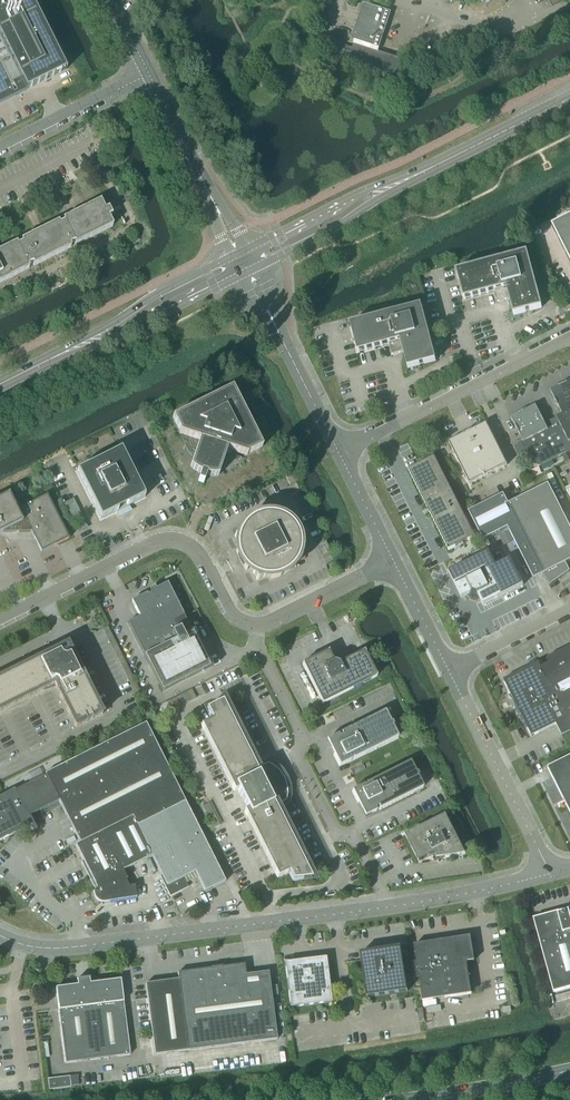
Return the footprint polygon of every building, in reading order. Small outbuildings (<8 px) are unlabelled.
[(66,70),(31,0),(0,0),(0,102),(25,90),(66,70)] [(378,50),(390,13),(362,4),(350,40),(378,50)] [(336,48),(332,61),(374,75),(394,81),(396,75),(401,59),(374,51),(353,44),(352,49),(345,47),(344,51),(336,48)] [(105,211),(100,201),(63,220),(64,222),(59,224),(58,222),(21,241),(22,243),(18,246),(16,243),(3,250),(0,251),(0,283),(29,269),(28,266),(32,264),(34,266),(71,248),(70,245),(74,243),(75,245),(113,226),(109,218),(112,216),(108,209),(105,211)] [(554,227),(569,258),(569,219),(554,227)] [(513,315),(541,308),(527,253),(456,271),(463,300),(494,292),(497,303),(509,300),(513,315)] [(407,368),(436,361),(421,306),(350,324),(358,353),(389,345),(391,356),(403,353),(407,368)] [(566,383),(559,387),(550,391),(555,399),(554,400),(558,407),(562,415),(569,411),(569,381),(566,383)] [(247,455),(262,447),(232,388),(172,418),(179,433),(179,434),(199,441),(190,468),(194,471),(197,473),(200,474),(198,481),(203,483),(206,476),(209,477),(212,477),(215,477),(218,476),(226,450),(246,456),(247,455)] [(544,424),(544,422),(540,415),(535,406),(527,411),(527,410),(519,414),(520,414),(511,418),(515,427),(519,435),(519,434),(523,442),(547,430),(544,424)] [(562,415),(557,417),(569,441),(569,411),(562,415)] [(569,441),(557,417),(544,424),(547,430),(523,442),(521,443),(531,464),(539,467),(569,451),(569,441)] [(469,484),(507,465),(486,423),(449,442),(469,484)] [(127,506),(145,497),(121,449),(103,458),(104,461),(95,465),(94,463),(76,472),(100,520),(118,511),(120,514),(129,510),(127,506)] [(449,551),(475,538),(434,457),(408,470),(449,551)] [(565,564),(569,562),(569,528),(548,484),(508,504),(503,494),(468,512),(482,541),(507,528),(533,580),(543,575),(549,587),(569,572),(565,564)] [(14,504),(9,494),(0,499),(0,534),(2,533),(31,532),(41,552),(69,538),(47,494),(20,508),(17,503),(14,504)] [(302,558),(295,543),(298,542),(298,544),(300,544),(299,541),(299,540),(299,539),(299,538),(298,537),(298,536),(297,535),(297,533),(296,532),(296,531),(295,530),(295,529),(294,528),(293,527),(293,526),(292,526),(291,525),(290,524),(289,523),(288,524),(290,526),(286,527),(279,513),(265,520),(263,517),(265,516),(265,515),(263,515),(262,516),(261,516),(260,516),(258,516),(257,517),(256,517),(255,518),(254,518),(253,519),(252,519),(251,520),(250,520),(250,521),(249,522),(248,522),(247,523),(246,524),(245,525),(246,526),(247,525),(249,528),(234,536),(242,550),(238,552),(238,550),(236,550),(237,552),(237,553),(237,555),(238,554),(238,556),(239,559),(241,562),(242,565),(244,567),(245,568),(247,570),(248,569),(246,568),(250,566),(257,580),(271,573),(273,577),(271,577),(271,578),(273,578),(274,578),(276,578),(277,577),(278,577),(279,577),(280,576),(281,576),(282,575),(283,575),(284,574),(285,574),(286,573),(287,572),(288,572),(288,571),(289,570),(290,570),(291,569),(292,568),(291,567),(289,568),(288,565),(302,558)] [(77,531),(86,527),(83,521),(74,525),(77,531)] [(511,560),(496,567),(489,553),(449,573),(462,598),(469,594),(470,596),(478,599),(480,598),(483,605),(523,585),(511,560)] [(193,634),(184,616),(167,583),(156,589),(155,586),(149,589),(151,593),(147,595),(147,594),(132,601),(140,617),(127,623),(162,692),(202,672),(203,674),(213,669),(195,633),(193,634)] [(65,647),(65,646),(0,678),(0,711),(54,685),(75,728),(102,714),(69,647),(68,648),(67,646),(65,647)] [(546,659),(548,664),(540,668),(537,663),(502,680),(510,695),(508,696),(508,695),(507,696),(509,698),(510,699),(511,700),(512,703),(513,704),(514,706),(514,708),(514,709),(515,709),(516,708),(530,737),(555,725),(561,737),(569,732),(569,647),(546,659)] [(334,658),(331,659),(328,652),(302,664),(322,704),(376,678),(363,652),(342,663),(341,660),(334,658)] [(220,716),(219,714),(215,706),(206,710),(211,721),(201,726),(234,792),(237,791),(247,811),(243,812),(277,879),(287,873),(292,882),(302,881),(296,869),(307,863),(277,802),(282,800),(282,795),(282,791),(282,789),(281,785),(285,783),(282,776),(278,778),(275,775),(274,774),(271,772),(267,769),(261,772),(231,711),(220,716)] [(333,737),(326,741),(333,755),(339,767),(346,763),(348,762),(397,738),(392,727),(393,726),(391,723),(390,723),(388,719),(385,712),(384,712),(340,734),(342,736),(339,738),(338,736),(338,735),(333,737)] [(184,803),(145,724),(44,775),(45,776),(14,792),(13,790),(0,797),(0,841),(25,828),(34,824),(31,820),(30,816),(58,802),(60,806),(78,842),(79,844),(131,817),(136,827),(184,803)] [(547,769),(569,815),(569,757),(547,769)] [(358,788),(351,791),(357,803),(364,817),(376,811),(375,809),(377,807),(379,810),(423,788),(422,787),(422,786),(417,777),(418,776),(416,773),(415,774),(410,762),(366,784),(366,785),(363,787),(363,786),(358,788)] [(224,883),(184,803),(136,827),(151,857),(161,877),(159,878),(169,898),(172,897),(188,888),(183,879),(194,873),(204,893),(224,883)] [(213,829),(219,826),(208,804),(201,807),(213,829)] [(433,859),(465,855),(445,816),(405,836),(418,863),(432,855),(433,859)] [(151,857),(136,827),(131,817),(79,844),(74,846),(82,862),(80,863),(94,889),(94,891),(93,893),(93,895),(93,897),(94,899),(96,901),(98,903),(100,904),(136,899),(136,898),(134,886),(131,888),(123,871),(144,860),(151,857)] [(533,919),(553,993),(569,988),(569,909),(533,919)] [(466,963),(474,962),(470,937),(414,945),(416,961),(410,962),(412,978),(419,977),(444,973),(443,965),(453,964),(455,972),(467,970),(466,963)] [(410,962),(402,963),(400,947),(360,953),(366,998),(407,992),(405,979),(412,978),(410,962)] [(289,1008),(330,1003),(325,958),(284,963),(289,1008)] [(471,994),(467,970),(455,972),(453,964),(443,965),(444,973),(419,977),(422,1002),(471,994)] [(155,1056),(187,1051),(276,1039),(267,973),(246,976),(244,965),(177,974),(178,981),(145,985),(155,1056)] [(120,981),(87,985),(86,979),(76,981),(77,986),(55,989),(64,1063),(129,1055),(123,1002),(120,981)] [(48,1090),(70,1087),(69,1076),(46,1079),(48,1090)]
